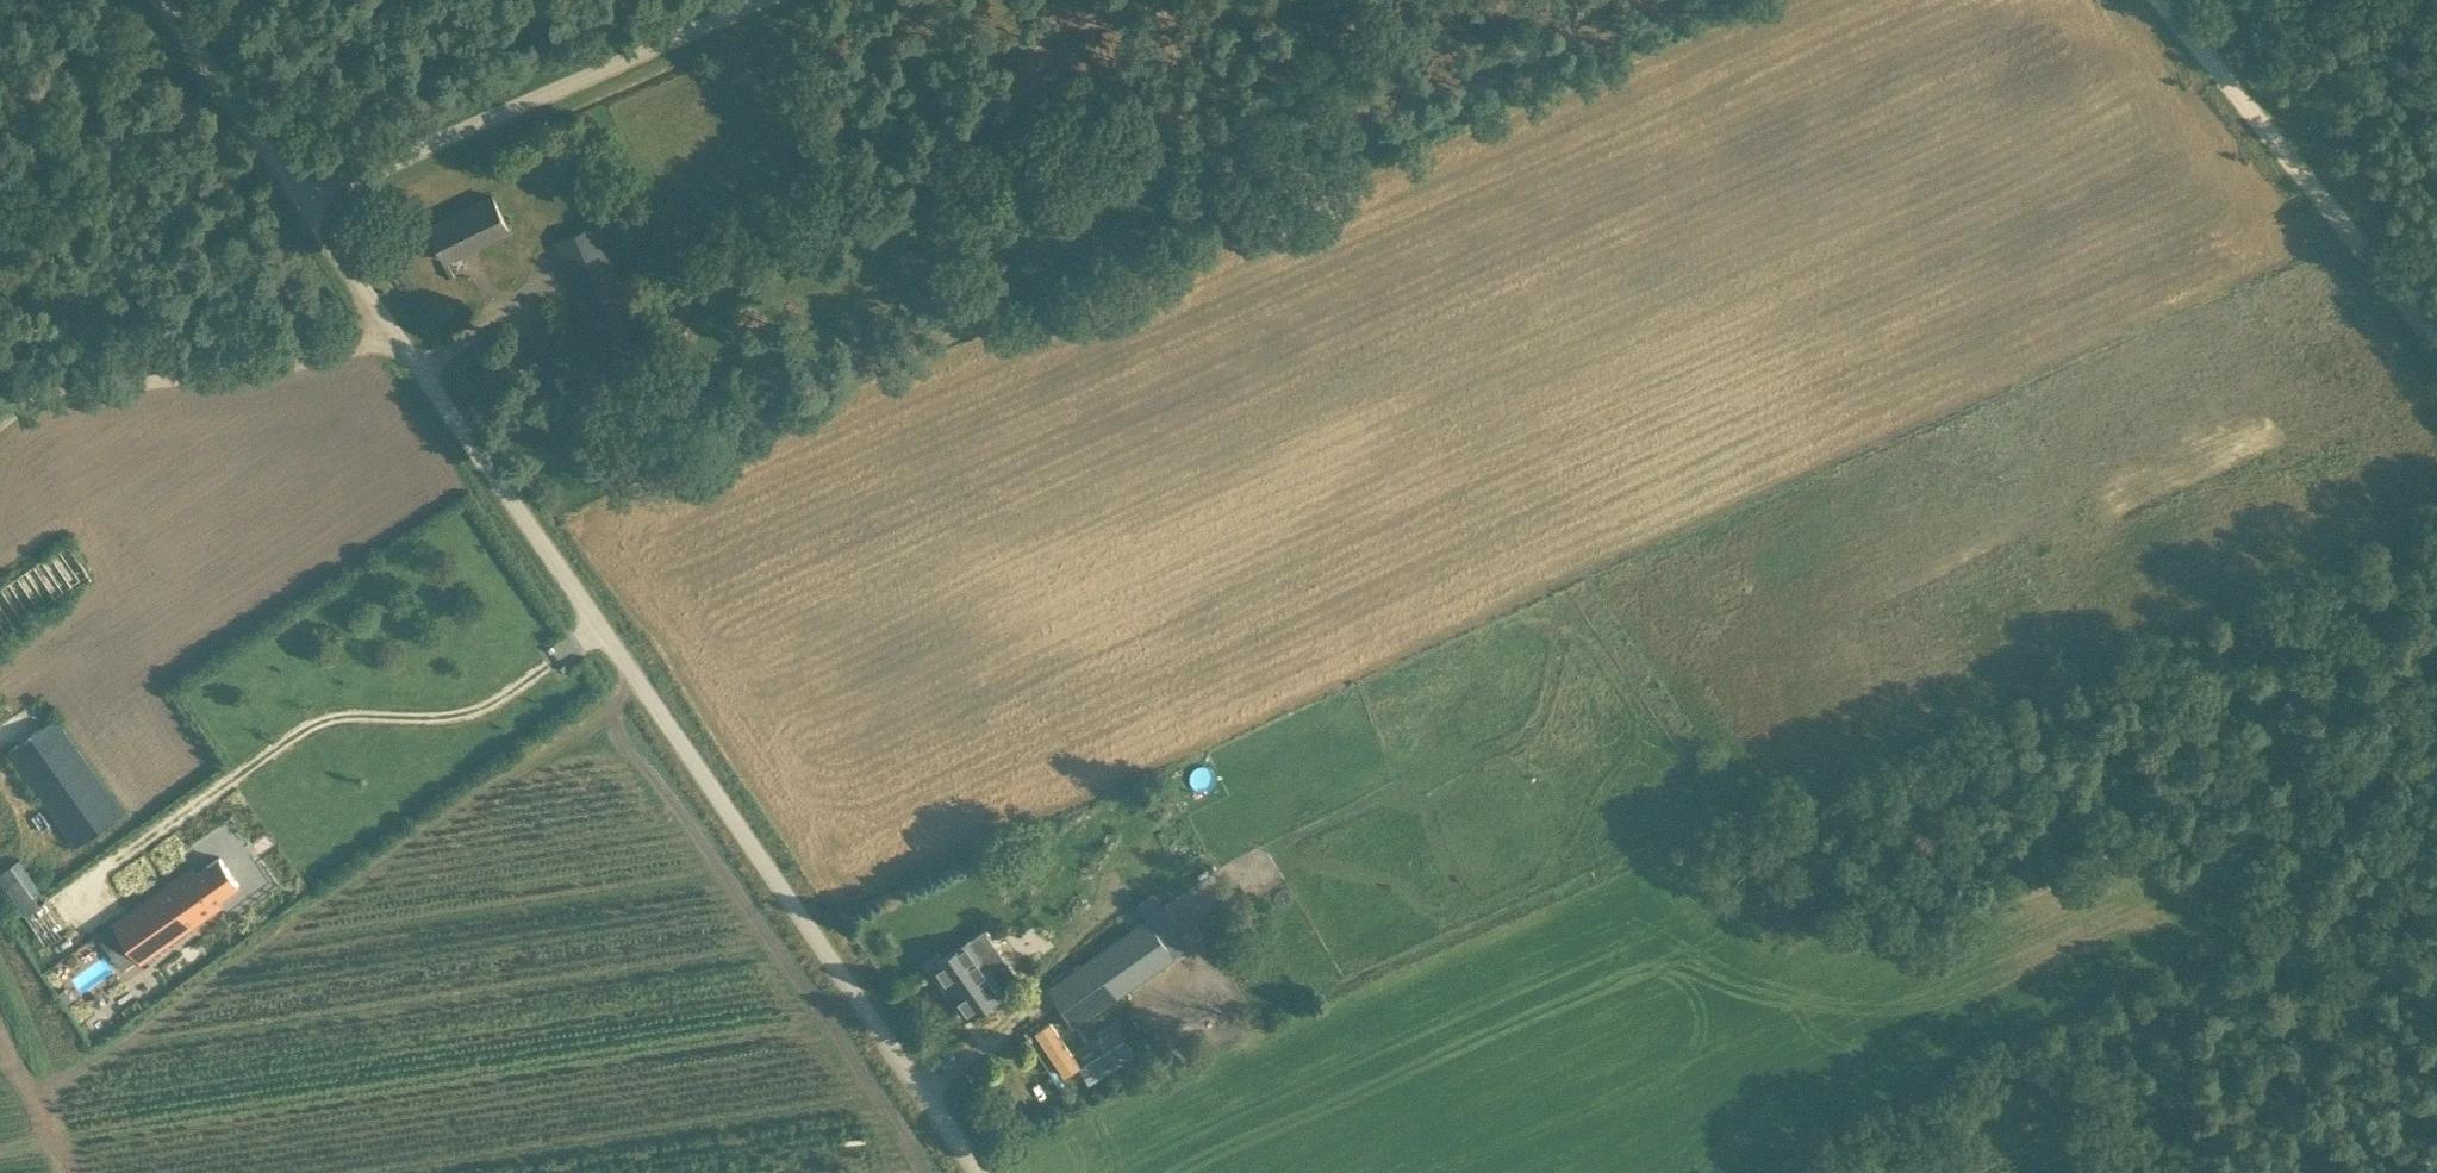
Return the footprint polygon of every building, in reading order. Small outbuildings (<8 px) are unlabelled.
[(510,228),(493,194),(430,225),(447,259),(510,228)] [(553,241),(580,304),(590,330),(634,311),(632,308),(640,304),(632,283),(624,286),(620,276),(598,222),(553,241)] [(91,577),(67,541),(0,588),(0,640),(91,577)] [(9,749),(77,845),(124,811),(56,716),(9,749)] [(0,865),(0,871),(20,911),(45,899),(23,853),(0,865)] [(141,960),(203,918),(222,904),(218,898),(240,882),(221,855),(198,871),(194,864),(113,920),(141,960)] [(1076,1024),(1087,1017),(1099,1034),(1121,1018),(1109,1001),(1175,954),(1149,917),(1148,918),(1123,883),(1101,898),(1126,934),(1050,987),(1076,1024)] [(1006,989),(970,938),(938,960),(958,988),(952,993),(968,1016),(1006,989)] [(74,997),(66,986),(59,992),(67,1002),(74,997)] [(1063,1074),(1081,1064),(1054,1016),(1036,1026),(1063,1074)] [(1086,1043),(1074,1050),(1090,1078),(1135,1052),(1126,1037),(1093,1055),(1086,1043)]
